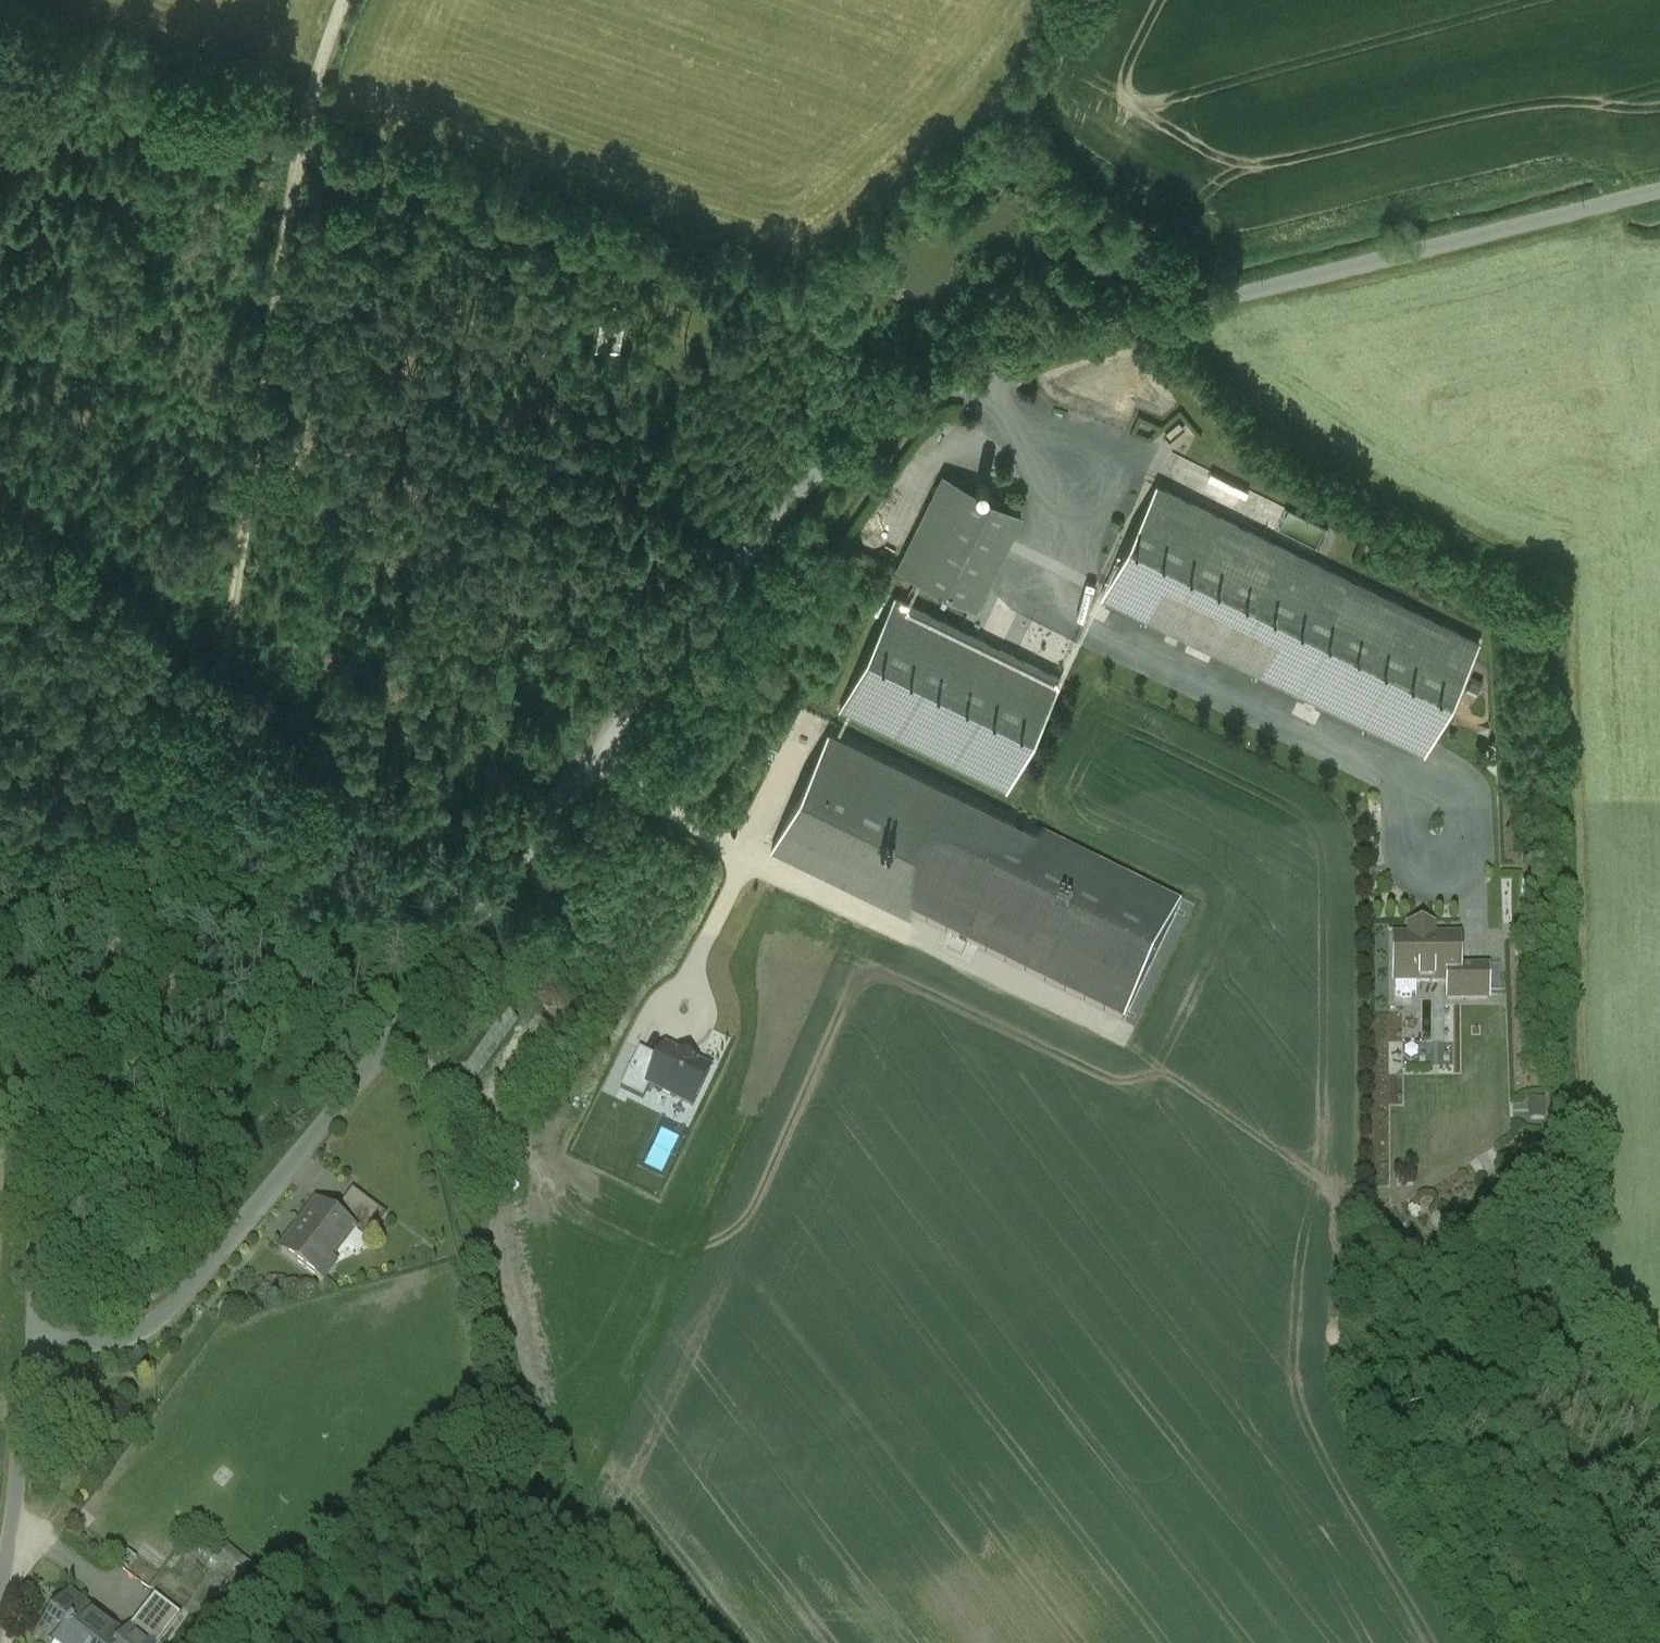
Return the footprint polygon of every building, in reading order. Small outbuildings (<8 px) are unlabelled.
[(944,477),(898,570),(975,608),(1020,515),(944,477)] [(1479,643),(1156,485),(1101,597),(1424,755),(1479,643)] [(897,601),(843,709),(1008,791),(1062,683),(897,601)] [(829,733),(772,848),(1123,1020),(1180,904),(829,733)] [(1433,938),(1433,927),(1410,928),(1410,938),(1394,939),(1394,971),(1413,971),(1413,976),(1415,976),(1415,982),(1448,982),(1448,1000),(1460,1000),(1460,969),(1460,938),(1433,938)] [(1488,969),(1460,969),(1460,1000),(1488,1000),(1488,969)] [(499,1009),(458,1065),(476,1078),(517,1022),(499,1009)] [(648,1086),(660,1061),(638,1050),(621,1089),(643,1100),(649,1087),(648,1086)] [(710,1072),(665,1051),(660,1061),(648,1086),(649,1087),(693,1108),(710,1072)] [(387,1218),(354,1192),(336,1214),(335,1216),(351,1228),(369,1241),(387,1218)] [(320,1202),(283,1251),(320,1280),(333,1264),(327,1259),(351,1228),(335,1216),(336,1214),(320,1202)] [(130,1633),(143,1642),(163,1642),(183,1615),(157,1596),(130,1633)] [(72,1600),(41,1642),(42,1642),(123,1642),(126,1638),(72,1600)] [(130,1633),(126,1638),(123,1642),(143,1642),(130,1633)]
